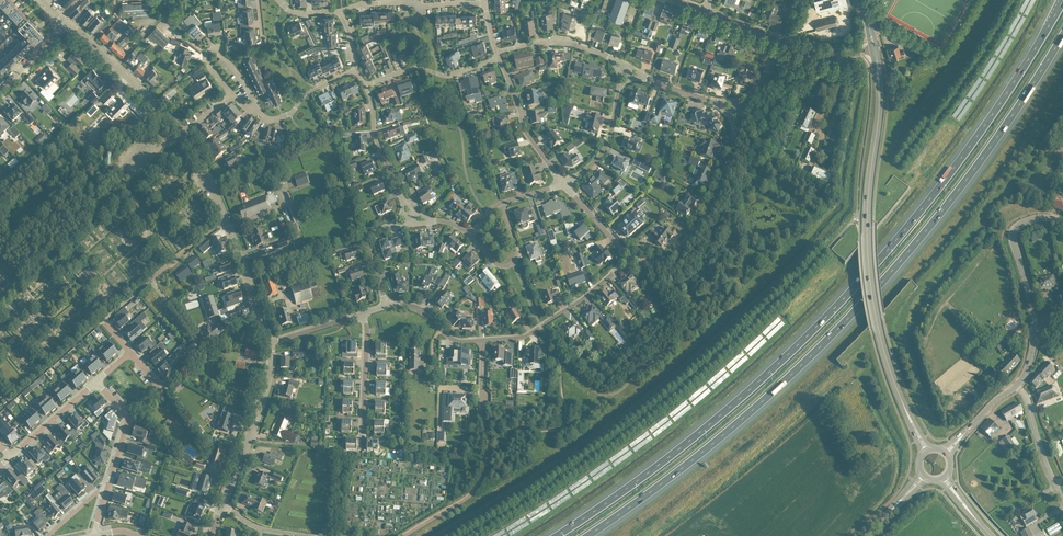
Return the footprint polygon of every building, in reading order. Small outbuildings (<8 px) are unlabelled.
[(10,0),(1,0),(0,1),(0,8),(1,9),(3,7),(10,0)] [(14,4),(11,0),(10,0),(3,7),(7,11),(14,4)] [(90,2),(89,0),(84,0),(69,15),(73,19),(90,2)] [(609,18),(622,23),(630,0),(616,0),(609,18)] [(724,3),(737,8),(737,9),(744,12),(746,7),(749,8),(752,0),(745,0),(746,0),(744,6),(743,6),(742,5),(735,3),(736,0),(725,0),(724,3)] [(817,10),(819,9),(820,12),(825,10),(824,7),(839,3),(841,9),(848,7),(846,0),(814,0),(817,10)] [(647,2),(642,15),(650,18),(655,5),(647,2)] [(782,19),(782,18),(781,18),(782,16),(775,13),(778,5),(770,2),(763,20),(767,21),(767,20),(779,25),(781,19),(782,19)] [(122,4),(123,12),(123,15),(133,15),(133,17),(151,16),(151,3),(122,4)] [(8,18),(19,8),(14,4),(7,11),(4,13),(8,18)] [(88,5),(82,11),(84,13),(80,19),(85,24),(94,14),(91,11),(93,9),(88,5)] [(246,9),(246,6),(238,7),(239,13),(242,13),(243,16),(254,15),(253,11),(252,11),(252,9),(246,9)] [(15,19),(23,12),(19,8),(8,18),(13,22),(15,20),(15,19)] [(556,18),(556,9),(550,10),(550,13),(541,14),(542,27),(542,26),(553,26),(553,27),(552,18),(556,18)] [(663,9),(660,17),(659,21),(662,22),(667,24),(669,20),(672,12),(663,9)] [(19,23),(27,16),(23,12),(15,19),(15,20),(19,23)] [(788,23),(793,14),(789,12),(784,21),(788,23)] [(573,29),(576,16),(564,13),(562,21),(564,21),(562,29),(561,29),(568,31),(568,28),(573,29)] [(201,23),(194,14),(191,16),(190,15),(189,16),(185,19),(183,20),(188,26),(189,26),(191,28),(189,30),(190,32),(188,34),(191,38),(192,37),(193,39),(196,37),(199,40),(205,35),(197,26),(201,23)] [(254,19),(254,15),(243,16),(243,20),(240,20),(240,26),(248,26),(248,22),(253,21),(253,19),(254,19)] [(44,34),(27,16),(19,23),(17,25),(34,43),(44,34)] [(98,26),(101,28),(107,22),(102,17),(100,19),(97,16),(88,26),(94,31),(98,26)] [(685,17),(680,32),(684,33),(686,28),(691,29),(694,21),(685,17)] [(814,20),(817,30),(839,24),(837,17),(822,21),(822,20),(818,21),(817,19),(814,20)] [(126,24),(121,19),(107,34),(104,32),(99,36),(105,42),(110,37),(112,39),(119,31),(126,24)] [(535,33),(533,19),(524,20),(525,34),(526,34),(526,33),(530,33),(535,33)] [(219,23),(212,24),(211,20),(206,21),(205,21),(205,22),(204,23),(204,24),(205,25),(205,26),(206,27),(207,27),(209,34),(213,34),(214,34),(214,33),(221,32),(219,23)] [(14,22),(5,30),(8,33),(17,25),(14,22)] [(309,34),(305,25),(302,26),(300,22),(293,26),(292,25),(288,27),(289,29),(289,30),(292,35),(302,30),(305,36),(309,34)] [(697,31),(696,35),(705,38),(706,34),(709,26),(700,23),(697,31)] [(126,24),(119,31),(122,33),(124,31),(130,36),(134,31),(126,24)] [(249,29),(248,26),(240,26),(241,33),(244,32),(245,36),(256,35),(255,31),(254,31),(254,29),(249,29)] [(170,40),(156,27),(149,35),(163,48),(170,40)] [(502,30),(505,39),(513,37),(513,38),(517,38),(514,27),(502,30)] [(605,31),(597,29),(594,38),(602,40),(602,38),(610,40),(609,43),(613,44),(613,45),(614,45),(618,46),(620,41),(619,41),(620,36),(605,31)] [(718,30),(714,40),(718,42),(720,39),(724,40),(727,33),(718,30)] [(370,40),(368,37),(368,34),(361,37),(364,43),(370,40)] [(115,51),(125,41),(129,37),(127,35),(120,42),(119,41),(117,44),(114,41),(109,46),(115,51)] [(256,39),(256,35),(245,36),(245,40),(242,40),(243,46),(250,45),(250,42),(255,41),(255,39),(256,39)] [(680,37),(674,35),(670,45),(677,47),(680,37)] [(25,36),(20,40),(28,48),(32,44),(25,36)] [(898,44),(900,40),(893,36),(891,40),(898,44)] [(738,37),(736,44),(740,46),(738,49),(742,51),(746,40),(738,37)] [(488,54),(486,49),(483,41),(481,42),(479,39),(470,42),(474,54),(476,53),(477,57),(488,54)] [(28,48),(20,40),(16,44),(23,52),(28,48)] [(125,52),(122,49),(125,45),(127,43),(125,41),(115,51),(121,57),(125,52)] [(733,50),(731,49),(733,43),(730,42),(729,45),(727,51),(725,56),(730,58),(733,50)] [(370,49),(367,43),(358,48),(361,54),(370,49)] [(23,52),(16,44),(12,49),(19,56),(23,52)] [(725,56),(727,51),(729,45),(724,44),(722,49),(721,49),(717,59),(723,61),(724,56),(725,56)] [(889,48),(892,58),(905,54),(904,51),(900,52),(898,46),(889,48)] [(179,56),(177,61),(186,64),(189,58),(190,54),(187,53),(188,49),(181,47),(178,55),(179,56)] [(649,63),(653,52),(645,49),(645,51),(638,48),(635,57),(644,60),(644,61),(649,63)] [(19,56),(12,49),(4,56),(11,63),(19,56)] [(132,57),(135,55),(137,52),(134,49),(124,60),(130,65),(135,60),(132,57)] [(372,55),(370,49),(361,54),(363,59),(364,60),(370,56),(372,55)] [(67,58),(67,59),(71,63),(67,67),(75,74),(79,69),(74,64),(77,61),(81,65),(85,61),(81,57),(74,50),(70,54),(67,58)] [(392,52),(395,60),(398,59),(400,64),(408,61),(404,52),(400,53),(399,50),(392,52)] [(461,57),(458,50),(455,51),(455,52),(450,54),(451,55),(446,57),(448,63),(450,63),(451,66),(458,64),(457,60),(458,60),(457,58),(461,57)] [(550,59),(550,68),(557,68),(557,64),(564,64),(564,52),(553,52),(553,59),(550,59)] [(250,54),(242,58),(244,61),(245,61),(247,65),(246,65),(249,72),(250,72),(252,76),(251,76),(255,83),(256,83),(258,87),(256,87),(258,91),(257,91),(259,95),(267,91),(259,73),(261,72),(259,67),(257,69),(253,62),(256,61),(255,58),(254,56),(251,58),(250,54)] [(517,68),(533,65),(531,54),(523,56),(520,57),(520,55),(518,56),(518,55),(514,56),(514,59),(515,59),(516,61),(515,61),(515,63),(516,62),(517,68)] [(148,59),(144,55),(140,60),(141,61),(134,69),(140,75),(144,70),(141,68),(145,64),(144,63),(148,59)] [(338,55),(335,57),(336,59),(333,60),(337,69),(343,66),(338,55)] [(0,60),(0,67),(4,71),(11,63),(4,56),(0,60)] [(364,66),(373,62),(370,56),(364,60),(363,59),(361,60),(364,66)] [(337,69),(333,60),(332,58),(329,59),(330,62),(327,63),(331,72),(337,69)] [(675,75),(678,65),(664,60),(661,71),(661,70),(667,72),(666,72),(667,71),(670,72),(670,73),(669,73),(674,75),(675,75)] [(331,72),(327,63),(326,61),(323,62),(324,64),(322,66),(321,66),(325,73),(324,73),(326,75),(331,72)] [(325,73),(321,66),(322,66),(321,64),(320,64),(319,62),(316,63),(318,66),(314,67),(319,76),(324,73),(325,73)] [(381,66),(379,63),(375,65),(373,62),(364,66),(367,73),(381,66)] [(574,72),(583,74),(583,76),(592,78),(592,74),(596,75),(596,77),(601,77),(602,77),(603,78),(603,77),(604,77),(604,76),(605,76),(605,75),(604,74),(603,73),(602,73),(602,68),(594,67),(594,64),(589,63),(589,67),(585,66),(585,65),(576,63),(574,72)] [(319,76),(314,67),(313,65),(311,66),(312,69),(308,70),(313,79),(319,76)] [(156,85),(159,81),(154,77),(158,73),(155,71),(156,69),(152,66),(146,72),(149,74),(145,79),(152,85),(154,83),(156,85)] [(482,74),(485,83),(490,81),(491,84),(498,82),(493,69),(493,70),(489,72),(489,71),(489,73),(486,74),(486,73),(482,74)] [(700,83),(703,72),(697,70),(696,72),(689,69),(687,78),(696,81),(695,82),(700,83)] [(41,77),(38,81),(40,83),(43,86),(44,86),(39,91),(48,100),(48,99),(52,95),(47,90),(51,87),(54,83),(53,82),(52,81),(56,78),(49,70),(44,74),(42,76),(42,75),(42,76),(41,77)] [(84,77),(85,78),(88,81),(87,82),(95,90),(103,82),(96,75),(97,74),(93,70),(92,71),(91,70),(84,77)] [(203,72),(195,78),(197,82),(189,88),(196,99),(201,95),(201,94),(212,87),(203,72)] [(535,80),(532,72),(518,76),(522,87),(528,85),(527,83),(535,80)] [(736,79),(744,82),(746,75),(738,73),(736,79)] [(271,74),(263,78),(268,90),(271,96),(274,101),(275,103),(274,104),(275,107),(278,106),(281,104),(279,101),(282,100),(281,96),(280,97),(278,93),(279,92),(275,85),(274,86),(272,82),(273,81),(272,78),(273,77),(271,74)] [(727,81),(728,77),(723,75),(722,78),(716,76),(712,87),(713,87),(713,88),(714,89),(715,89),(716,89),(717,89),(721,90),(722,86),(723,86),(722,85),(723,83),(724,83),(723,83),(724,81),(727,81)] [(462,82),(463,90),(467,89),(469,97),(474,95),(476,103),(482,102),(480,94),(481,93),(480,90),(479,90),(476,78),(473,79),(473,78),(473,81),(470,81),(470,79),(465,81),(465,82),(462,82)] [(412,89),(411,85),(411,84),(410,80),(397,84),(400,93),(413,89),(412,89)] [(358,93),(356,89),(357,89),(357,88),(358,88),(358,87),(358,86),(358,85),(357,84),(356,84),(355,84),(354,84),(353,84),(353,83),(338,91),(343,101),(351,97),(350,96),(357,93),(358,93)] [(381,102),(393,96),(389,87),(384,89),(385,90),(377,93),(381,102)] [(606,92),(592,89),(591,96),(597,97),(596,101),(603,102),(603,103),(604,96),(606,96),(606,92)] [(109,90),(101,98),(106,103),(107,102),(111,106),(109,109),(116,116),(128,104),(123,100),(122,101),(121,99),(122,98),(121,98),(118,101),(113,96),(114,95),(109,90)] [(544,99),(543,90),(527,93),(529,107),(541,105),(540,100),(544,99)] [(629,104),(639,107),(640,103),(648,106),(650,98),(646,96),(645,97),(642,96),(643,94),(634,90),(633,92),(632,92),(630,100),(629,104)] [(88,97),(93,102),(99,97),(93,91),(88,97)] [(27,103),(30,107),(36,101),(33,98),(34,96),(31,93),(29,94),(27,92),(24,95),(24,94),(21,97),(22,97),(21,98),(23,100),(22,101),(25,105),(27,103)] [(334,102),(332,103),(328,93),(318,98),(321,104),(321,105),(322,106),(323,106),(324,106),(327,112),(336,107),(334,102)] [(507,108),(508,108),(507,105),(508,104),(506,98),(501,99),(500,96),(488,100),(492,110),(496,108),(495,107),(499,106),(501,110),(499,110),(501,114),(509,113),(507,108)] [(676,104),(672,102),(672,101),(671,103),(669,102),(669,100),(668,100),(668,101),(664,99),(660,112),(659,112),(657,116),(653,115),(650,122),(657,124),(659,117),(661,112),(672,116),(676,104)] [(52,109),(46,102),(42,106),(48,112),(52,109)] [(21,113),(13,104),(4,113),(13,121),(21,113)] [(93,106),(87,111),(90,114),(96,108),(93,106)] [(223,114),(228,119),(236,111),(232,107),(223,114)] [(720,125),(716,120),(712,116),(701,112),(701,111),(694,108),(690,120),(695,122),(696,122),(697,122),(698,121),(698,119),(708,122),(707,123),(707,124),(708,125),(710,127),(709,130),(718,132),(720,125)] [(217,117),(218,119),(222,116),(221,115),(224,113),(221,109),(215,114),(217,117)] [(393,121),(398,120),(398,124),(404,122),(404,119),(401,120),(399,109),(388,111),(389,117),(384,118),(385,123),(393,122),(393,121)] [(805,110),(798,125),(809,130),(813,120),(812,120),(814,115),(814,116),(814,115),(815,113),(808,110),(807,111),(805,110)] [(241,117),(236,111),(228,119),(232,124),(228,129),(231,132),(234,129),(238,125),(235,122),(241,117)] [(353,111),(354,126),(359,126),(359,125),(365,125),(364,111),(353,111)] [(540,112),(531,113),(532,124),(535,124),(536,127),(544,126),(544,118),(543,118),(543,113),(540,113),(540,112)] [(642,122),(648,124),(651,114),(645,112),(642,122)] [(27,114),(24,117),(30,124),(34,121),(27,114)] [(602,117),(591,115),(591,116),(588,115),(586,122),(589,123),(587,130),(592,131),(591,132),(595,133),(595,132),(598,133),(600,125),(602,126),(604,119),(602,118),(602,117)] [(210,118),(215,125),(217,124),(219,122),(216,118),(215,119),(213,116),(210,118)] [(503,117),(492,119),(494,128),(499,131),(508,130),(510,127),(509,122),(505,122),(504,121),(503,117)] [(0,118),(0,136),(1,137),(5,135),(3,133),(7,129),(16,138),(20,135),(13,127),(10,129),(9,128),(0,118)] [(246,134),(254,122),(253,123),(248,119),(244,125),(240,123),(238,125),(234,129),(240,133),(241,130),(246,134)] [(254,122),(246,134),(251,137),(249,140),(252,142),(254,141),(255,140),(258,135),(255,132),(259,126),(254,123),(254,122)] [(207,123),(197,131),(201,136),(209,130),(207,127),(209,125),(207,123)] [(386,140),(401,134),(405,133),(403,126),(399,128),(398,127),(391,130),(391,129),(383,132),(386,140)] [(211,132),(209,130),(201,136),(205,141),(210,137),(212,140),(217,136),(218,136),(220,135),(215,129),(211,132)] [(269,143),(272,130),(266,129),(264,135),(259,133),(258,135),(255,140),(269,143)] [(218,136),(220,140),(228,134),(225,130),(220,135),(218,136)] [(278,132),(272,130),(269,143),(275,145),(278,132)] [(561,142),(553,131),(546,137),(548,140),(548,141),(549,140),(550,141),(549,142),(548,142),(552,148),(552,147),(553,147),(561,142)] [(815,136),(808,133),(805,142),(811,144),(815,136)] [(418,139),(416,134),(407,138),(409,143),(418,139)] [(366,141),(366,136),(355,136),(356,152),(365,151),(365,141),(366,141)] [(635,137),(634,140),(626,137),(622,146),(635,151),(639,143),(640,143),(642,140),(635,137)] [(211,153),(222,146),(218,140),(207,147),(211,153)] [(717,144),(706,140),(706,141),(702,140),(701,143),(702,146),(705,148),(702,156),(712,159),(714,153),(714,151),(718,152),(720,146),(717,145),(717,144)] [(412,156),(406,143),(395,148),(401,161),(412,156)] [(515,144),(504,147),(506,153),(510,152),(511,158),(521,155),(519,147),(518,143),(515,144)] [(574,144),(567,149),(570,153),(576,148),(574,144)] [(243,147),(239,145),(238,145),(230,150),(232,153),(243,147)] [(4,146),(0,149),(0,153),(4,157),(9,152),(4,146)] [(215,159),(226,152),(222,146),(211,153),(215,159)] [(802,159),(809,162),(814,151),(807,148),(802,159)] [(580,161),(576,155),(570,158),(568,154),(561,159),(566,166),(573,167),(580,161)] [(240,163),(238,160),(236,156),(225,162),(229,169),(240,163)] [(421,159),(424,165),(429,162),(427,156),(421,159)] [(625,160),(624,162),(617,158),(615,160),(613,163),(614,164),(613,166),(617,168),(616,169),(620,171),(620,170),(625,172),(629,164),(628,164),(629,162),(625,160)] [(698,167),(700,162),(691,158),(689,163),(698,167)] [(249,159),(243,162),(247,169),(253,166),(249,159)] [(635,159),(632,164),(639,168),(649,173),(651,168),(642,163),(635,159)] [(371,161),(361,166),(365,175),(368,174),(369,176),(374,174),(373,172),(376,170),(375,169),(376,169),(374,165),(373,165),(371,161)] [(348,165),(350,171),(358,168),(355,162),(348,165)] [(418,178),(423,176),(423,175),(422,173),(421,172),(418,166),(407,171),(408,174),(406,175),(409,183),(418,179),(418,178)] [(697,176),(693,184),(698,187),(700,183),(705,186),(712,172),(701,167),(700,171),(696,169),(694,175),(697,176)] [(828,188),(834,176),(814,167),(808,179),(828,188)] [(534,168),(526,170),(530,184),(538,182),(538,181),(542,180),(540,172),(537,173),(536,173),(534,168)] [(663,178),(666,179),(668,174),(661,171),(658,178),(663,180),(663,178)] [(597,189),(607,180),(600,172),(587,184),(589,186),(586,190),(593,198),(600,192),(597,189)] [(509,173),(500,176),(502,182),(504,191),(511,189),(512,190),(515,189),(513,185),(517,184),(514,174),(509,175),(509,173)] [(299,186),(309,182),(306,174),(296,177),(299,186)] [(354,186),(356,193),(364,189),(361,183),(359,184),(355,186),(354,186)] [(375,183),(370,185),(371,188),(370,188),(374,195),(385,190),(381,183),(377,185),(377,184),(375,183)] [(622,189),(617,184),(611,190),(615,195),(622,189)] [(429,203),(433,200),(430,195),(433,193),(428,186),(418,193),(421,197),(418,199),(420,202),(421,202),(424,205),(428,202),(429,203)] [(274,193),(263,198),(243,206),(244,208),(239,210),(242,219),(253,215),(270,208),(269,205),(278,202),(274,193)] [(698,200),(689,194),(685,200),(683,203),(682,202),(677,210),(686,216),(688,214),(689,214),(689,213),(690,212),(690,211),(691,209),(689,207),(692,204),(694,206),(698,200)] [(543,206),(546,218),(553,216),(554,214),(553,213),(561,211),(563,219),(572,216),(570,210),(569,211),(568,208),(567,208),(566,206),(565,206),(564,203),(563,204),(562,201),(561,201),(560,199),(558,199),(557,198),(557,199),(549,202),(550,203),(546,204),(547,205),(543,206)] [(613,215),(621,208),(614,200),(614,201),(611,198),(605,204),(607,206),(606,207),(613,215)] [(635,204),(638,208),(644,202),(641,198),(635,204)] [(1062,212),(1062,201),(1057,198),(1053,207),(1062,212)] [(379,216),(392,210),(388,201),(375,207),(379,216)] [(471,210),(465,206),(464,207),(458,202),(452,210),(455,213),(454,214),(460,219),(461,217),(467,222),(474,214),(470,212),(471,210)] [(296,224),(290,208),(285,210),(286,210),(288,215),(286,215),(290,226),(296,224)] [(534,214),(532,209),(531,209),(530,209),(530,208),(529,208),(528,208),(527,208),(527,209),(527,210),(526,211),(526,210),(517,212),(516,215),(519,225),(522,224),(522,227),(523,227),(523,228),(524,228),(524,229),(525,229),(526,229),(527,229),(527,228),(528,228),(528,227),(528,226),(529,226),(528,225),(528,224),(536,221),(535,218),(534,214)] [(635,213),(630,218),(619,228),(625,234),(626,233),(629,236),(636,230),(635,230),(638,227),(639,228),(644,223),(643,222),(644,221),(642,218),(639,216),(638,216),(635,213)] [(535,234),(536,239),(540,238),(547,235),(543,224),(536,226),(539,233),(535,234)] [(583,230),(581,228),(579,226),(566,230),(568,237),(575,234),(580,240),(585,236),(587,238),(588,238),(590,237),(591,236),(592,237),(585,228),(583,230)] [(665,242),(667,239),(669,240),(673,235),(672,234),(664,227),(658,235),(657,234),(653,239),(655,240),(654,240),(662,247),(665,242)] [(290,238),(287,229),(279,231),(281,237),(282,241),(290,238)] [(252,233),(257,246),(266,243),(265,242),(269,241),(267,234),(263,235),(261,230),(252,233)] [(416,236),(417,249),(426,248),(426,245),(434,244),(433,236),(427,237),(425,237),(424,235),(416,236)] [(453,236),(447,243),(452,248),(451,250),(455,254),(457,252),(464,245),(460,241),(454,235),(453,236)] [(200,248),(200,249),(204,253),(212,247),(212,246),(213,249),(216,248),(217,250),(218,253),(219,255),(223,253),(222,252),(226,251),(223,243),(222,242),(223,242),(222,242),(222,241),(222,240),(221,239),(222,239),(221,239),(221,237),(211,241),(212,242),(211,242),(209,241),(204,245),(200,248)] [(382,242),(381,245),(382,250),(382,252),(383,253),(385,260),(393,258),(390,249),(402,245),(400,238),(392,240),(393,241),(388,242),(388,241),(382,242)] [(288,246),(286,241),(277,244),(278,249),(288,246)] [(537,245),(527,248),(528,253),(528,254),(528,256),(529,256),(531,261),(535,259),(536,263),(542,261),(541,257),(545,256),(542,248),(538,249),(537,245)] [(611,255),(607,252),(606,252),(604,250),(605,249),(604,250),(601,246),(594,251),(598,256),(595,258),(600,265),(604,262),(604,263),(610,257),(610,256),(611,255)] [(156,256),(149,247),(146,250),(153,259),(156,256)] [(328,251),(329,257),(337,255),(335,248),(328,251)] [(277,258),(274,250),(259,255),(260,256),(259,256),(260,260),(261,259),(262,263),(277,258)] [(356,250),(348,252),(348,251),(340,253),(341,257),(346,256),(347,261),(358,258),(356,250)] [(206,260),(204,256),(202,258),(198,253),(189,260),(195,268),(206,260)] [(469,256),(464,260),(469,265),(465,268),(470,272),(475,267),(473,266),(475,264),(476,264),(479,261),(474,256),(472,253),(470,255),(469,256)] [(582,254),(577,256),(581,269),(586,267),(582,254)] [(452,266),(455,269),(461,262),(458,259),(452,266)] [(213,270),(212,272),(213,274),(216,273),(216,275),(230,271),(228,263),(219,266),(218,265),(213,267),(215,270),(213,270)] [(191,265),(179,272),(184,280),(196,273),(191,265)] [(419,277),(418,282),(419,283),(419,287),(424,289),(425,287),(428,288),(432,282),(434,283),(439,286),(440,285),(443,280),(438,277),(435,275),(437,271),(432,268),(428,278),(427,277),(427,278),(419,277)] [(362,269),(358,271),(355,271),(355,270),(349,272),(352,281),(364,278),(362,269)] [(407,291),(406,282),(402,282),(398,271),(390,274),(392,282),(394,282),(395,285),(393,286),(394,289),(398,292),(407,291)] [(500,286),(489,273),(487,275),(484,272),(479,277),(491,290),(495,287),(497,289),(500,286)] [(586,282),(582,272),(575,274),(575,275),(567,278),(571,288),(576,286),(575,285),(578,284),(586,282)] [(234,277),(233,277),(231,278),(229,275),(218,279),(220,285),(222,284),(224,290),(236,286),(236,285),(237,284),(236,280),(235,281),(234,277)] [(268,297),(278,294),(274,284),(273,284),(270,275),(263,278),(265,287),(264,287),(268,297)] [(443,280),(440,285),(444,288),(450,278),(446,275),(443,280)] [(620,284),(626,291),(629,289),(630,290),(632,290),(635,288),(635,285),(634,285),(637,282),(630,275),(627,278),(626,277),(625,277),(624,277),(623,278),(622,279),(623,280),(623,281),(620,284)] [(1059,286),(1057,275),(1039,278),(1041,288),(1045,287),(1045,289),(1059,286)] [(464,283),(467,286),(474,280),(471,277),(464,283)] [(308,282),(291,287),(296,304),(313,299),(308,282)] [(356,300),(357,302),(366,299),(366,297),(368,296),(368,297),(369,297),(368,294),(369,294),(368,288),(354,292),(355,296),(354,297),(355,299),(356,300)] [(560,297),(557,290),(551,292),(551,291),(544,294),(547,304),(555,301),(554,299),(560,297)] [(228,308),(230,307),(234,306),(237,305),(236,301),(242,299),(241,295),(241,292),(240,292),(239,291),(227,295),(228,300),(225,301),(228,308)] [(599,297),(607,306),(609,305),(610,306),(611,306),(613,304),(613,303),(612,302),(614,300),(617,297),(612,291),(609,294),(606,291),(603,293),(604,294),(602,295),(599,297)] [(447,304),(452,299),(443,292),(440,295),(441,296),(436,302),(442,308),(446,304),(447,304)] [(471,293),(466,296),(476,302),(476,299),(471,293)] [(218,311),(213,296),(203,299),(206,311),(207,311),(210,310),(212,317),(219,315),(218,311)] [(624,302),(626,305),(629,302),(628,302),(624,296),(621,299),(620,302),(624,302)] [(628,302),(629,302),(635,310),(640,307),(632,298),(628,302)] [(589,323),(593,320),(595,322),(599,319),(610,332),(617,326),(607,316),(603,320),(599,315),(599,314),(592,306),(588,309),(587,308),(585,310),(586,311),(582,315),(589,323)] [(230,307),(228,308),(218,311),(219,315),(219,317),(229,313),(232,322),(244,318),(243,315),(249,314),(246,307),(232,312),(230,307)] [(510,310),(511,313),(506,316),(512,324),(517,321),(518,323),(519,323),(521,323),(522,323),(523,323),(524,322),(525,322),(515,307),(510,310)] [(129,321),(125,317),(129,314),(124,308),(115,316),(118,320),(115,322),(121,329),(129,321)] [(150,308),(148,310),(150,313),(149,314),(156,323),(160,320),(152,311),(150,308)] [(282,325),(291,323),(287,309),(278,312),(282,325)] [(493,321),(493,313),(492,310),(487,310),(487,314),(482,314),(483,320),(484,320),(485,327),(495,326),(494,321),(493,321)] [(473,328),(472,317),(466,318),(464,315),(460,315),(458,311),(450,316),(451,320),(455,324),(453,325),(453,326),(456,324),(458,327),(462,327),(463,330),(463,328),(467,328),(467,327),(472,326),(472,328),(473,328)] [(132,327),(125,333),(125,334),(128,336),(128,337),(129,338),(131,340),(131,341),(141,332),(136,327),(139,324),(147,317),(144,313),(130,324),(132,327)] [(1052,313),(1042,316),(1045,327),(1050,325),(1049,322),(1054,321),(1052,313)] [(1011,320),(1007,324),(1008,326),(1013,331),(1018,326),(1011,320)] [(561,329),(567,337),(572,333),(574,337),(581,331),(573,322),(570,325),(567,328),(565,326),(561,329)] [(203,339),(202,339),(199,342),(202,346),(208,342),(209,342),(217,336),(216,335),(223,329),(218,324),(211,329),(208,325),(200,332),(205,339),(204,340),(203,339)] [(587,331),(583,334),(590,342),(594,339),(587,331)] [(622,340),(628,337),(624,331),(619,334),(620,337),(621,336),(622,340)] [(1001,350),(1009,342),(1003,336),(995,344),(1001,350)] [(142,353),(148,347),(151,350),(157,345),(154,342),(151,344),(146,337),(136,346),(142,353)] [(108,343),(103,347),(112,357),(117,353),(112,348),(115,345),(110,340),(108,343)] [(633,342),(626,345),(629,351),(636,348),(633,342)] [(166,356),(162,352),(166,349),(161,343),(150,353),(151,352),(153,354),(152,355),(152,356),(149,359),(155,366),(166,356)] [(347,349),(343,349),(342,357),(358,358),(356,357),(356,354),(357,354),(357,344),(347,343),(347,349)] [(386,345),(383,345),(377,344),(376,355),(377,355),(377,358),(375,358),(375,359),(386,359),(386,345)] [(98,351),(95,354),(99,359),(102,357),(107,362),(108,361),(109,362),(111,359),(111,358),(112,357),(103,347),(98,351)] [(508,350),(506,350),(504,350),(501,347),(500,348),(495,348),(495,356),(494,357),(493,361),(494,362),(496,362),(497,361),(503,361),(503,366),(512,366),(513,353),(508,353),(508,350)] [(258,360),(261,353),(247,348),(246,352),(243,351),(242,354),(245,355),(258,360)] [(541,355),(542,350),(535,349),(535,351),(532,351),(532,348),(525,348),(525,353),(524,353),(523,358),(528,358),(528,364),(528,366),(529,367),(531,367),(532,367),(533,366),(534,365),(541,365),(541,360),(542,360),(542,358),(543,357),(542,356),(542,355),(541,355)] [(196,358),(188,349),(187,349),(183,353),(189,361),(191,362),(196,358)] [(447,350),(447,359),(454,359),(453,362),(462,362),(462,365),(470,366),(471,359),(469,359),(470,351),(462,350),(462,352),(454,352),(454,350),(447,350)] [(420,362),(420,351),(410,351),(409,371),(424,371),(424,362),(420,362)] [(92,356),(87,361),(96,371),(98,370),(98,371),(101,368),(100,367),(102,366),(97,361),(99,359),(95,354),(92,356)] [(157,369),(156,370),(157,370),(164,378),(164,379),(165,379),(171,373),(173,371),(170,367),(169,365),(176,359),(172,355),(163,363),(163,364),(157,369)] [(1013,355),(1007,361),(1007,360),(997,370),(1004,377),(1020,361),(1013,355)] [(284,372),(292,372),(293,366),(295,364),(295,356),(293,356),(292,356),(291,356),(289,358),(281,358),(281,368),(284,368),(284,372)] [(356,361),(342,360),(341,364),(345,364),(344,375),(354,375),(354,365),(354,364),(354,361),(356,361)] [(82,365),(80,367),(84,372),(87,370),(91,375),(96,371),(87,361),(82,365)] [(232,372),(243,375),(245,364),(236,362),(235,368),(234,368),(232,372)] [(390,366),(391,362),(376,362),(378,362),(378,365),(377,365),(377,376),(387,377),(387,366),(390,366)] [(1036,387),(1046,376),(1047,377),(1055,369),(1046,362),(1036,373),(1037,374),(1030,382),(1036,387)] [(77,370),(72,374),(81,384),(86,380),(81,374),(84,372),(80,367),(77,370)] [(67,378),(64,381),(69,386),(71,383),(76,389),(77,388),(78,389),(81,386),(80,385),(81,384),(72,374),(67,378)] [(298,388),(299,383),(290,380),(289,385),(289,387),(284,386),(281,396),(290,398),(293,388),(292,388),(293,386),(298,388)] [(355,380),(341,380),(341,383),(344,384),(343,394),(353,394),(354,384),(353,384),(353,380),(355,381),(355,380)] [(62,383),(57,387),(66,398),(71,393),(66,388),(69,386),(64,381),(62,383)] [(386,396),(386,381),(375,381),(378,382),(377,385),(376,395),(386,396)] [(1034,396),(1037,404),(1059,397),(1056,388),(1053,389),(1051,386),(1042,390),(1037,391),(1038,395),(1034,396)] [(52,392),(49,394),(53,399),(56,397),(61,402),(62,401),(63,402),(65,399),(66,398),(57,387),(52,392)] [(46,396),(41,401),(50,411),(51,410),(52,411),(55,408),(54,408),(56,407),(51,401),(53,399),(49,394),(46,396)] [(465,396),(455,396),(455,395),(450,394),(450,396),(444,395),(444,399),(443,422),(452,422),(453,407),(462,408),(461,411),(463,413),(465,413),(467,411),(467,401),(466,401),(466,397),(465,397),(465,396)] [(94,414),(97,418),(104,411),(101,408),(105,404),(99,397),(98,398),(97,397),(92,401),(93,403),(89,406),(93,411),(94,411),(96,412),(94,414)] [(354,399),(343,399),(343,413),(352,414),(353,403),(352,403),(352,400),(354,400),(354,399)] [(388,405),(388,401),(375,400),(375,401),(377,401),(377,404),(376,404),(375,415),(385,415),(385,405),(388,405)] [(36,405),(34,407),(38,412),(40,410),(45,416),(50,411),(41,401),(36,405)] [(1002,412),(1007,421),(1015,416),(1015,415),(1018,413),(1023,410),(1018,403),(1010,408),(1010,407),(1002,412)] [(31,410),(26,414),(35,425),(40,420),(35,415),(38,412),(34,407),(31,410)] [(1054,408),(1042,411),(1049,431),(1056,428),(1052,415),(1056,414),(1054,408)] [(113,433),(117,422),(118,424),(118,423),(113,417),(115,415),(111,412),(104,418),(109,423),(106,431),(104,430),(103,433),(111,442),(111,439),(110,442),(109,440),(111,432),(113,433)] [(222,413),(217,429),(227,432),(228,431),(229,431),(230,428),(229,428),(231,421),(232,421),(234,417),(222,413)] [(18,421),(22,426),(25,424),(30,429),(31,428),(32,429),(35,426),(34,425),(35,425),(26,414),(21,419),(18,421)] [(82,422),(75,414),(68,420),(77,430),(81,427),(84,429),(89,425),(84,419),(82,422)] [(296,437),(297,435),(285,431),(289,420),(280,416),(273,435),(281,438),(294,443),(294,441),(296,442),(298,438),(296,437)] [(353,419),(338,418),(337,423),(342,423),(342,432),(352,433),(352,422),(351,422),(351,419),(353,419)] [(197,425),(192,419),(189,422),(193,428),(197,425)] [(374,419),(374,420),(376,420),(376,423),(375,423),(375,429),(375,434),(384,434),(384,428),(389,428),(389,420),(385,420),(374,419)] [(989,419),(980,429),(991,438),(1000,429),(989,419)] [(10,429),(6,425),(0,430),(0,432),(3,435),(10,429)] [(74,440),(78,436),(73,430),(69,433),(65,428),(64,429),(61,426),(59,428),(58,428),(56,430),(56,431),(65,442),(71,436),(74,440)] [(138,442),(146,444),(148,441),(146,440),(148,432),(134,427),(132,436),(139,438),(138,442)] [(7,440),(14,434),(10,429),(3,435),(7,440)] [(17,442),(16,441),(19,438),(15,433),(14,434),(7,440),(11,445),(14,443),(14,444),(17,442)] [(60,449),(64,446),(62,444),(60,441),(59,441),(57,443),(51,436),(44,441),(52,451),(58,446),(60,449)] [(107,444),(100,436),(96,438),(104,447),(107,444)] [(1007,453),(1016,447),(1009,436),(999,442),(1007,453)] [(347,440),(346,450),(361,450),(361,440),(361,439),(361,442),(358,442),(358,441),(347,440)] [(364,440),(364,451),(378,451),(379,442),(368,441),(368,442),(365,442),(365,440),(364,440)] [(127,451),(127,453),(141,457),(144,449),(129,444),(129,446),(128,446),(126,451),(127,451)] [(219,456),(222,448),(215,446),(211,458),(212,458),(209,467),(217,469),(219,463),(218,462),(220,456),(219,456)] [(51,458),(44,451),(41,454),(36,448),(34,451),(33,450),(30,452),(31,453),(30,454),(39,464),(43,460),(45,463),(51,458)] [(104,464),(108,451),(97,448),(93,461),(96,462),(95,465),(101,466),(102,464),(104,464)] [(273,466),(276,458),(265,454),(262,461),(273,466)] [(18,465),(18,466),(19,468),(18,468),(20,470),(21,469),(27,476),(34,470),(36,472),(39,469),(31,460),(28,463),(25,459),(24,460),(23,460),(24,461),(22,462),(21,463),(21,462),(18,464),(18,465)] [(152,464),(137,459),(136,463),(125,460),(124,463),(123,462),(121,468),(122,468),(122,469),(137,474),(139,470),(141,471),(142,466),(150,469),(152,464)] [(83,473),(93,484),(100,478),(90,467),(83,473)] [(17,478),(11,470),(10,471),(9,470),(7,472),(8,473),(4,476),(13,487),(20,481),(24,486),(28,483),(21,475),(17,478)] [(267,476),(258,472),(257,476),(258,476),(255,484),(263,487),(266,479),(270,480),(271,477),(267,476)] [(139,487),(140,483),(146,485),(147,480),(127,474),(126,475),(121,474),(118,482),(118,483),(117,483),(118,483),(118,484),(117,484),(122,486),(122,487),(124,487),(124,488),(133,490),(132,489),(133,486),(139,487)] [(78,496),(85,490),(78,482),(81,480),(76,475),(71,479),(74,482),(69,486),(78,496)] [(206,493),(211,478),(201,475),(199,483),(195,482),(193,488),(192,490),(197,491),(206,493)] [(5,482),(3,484),(1,482),(0,483),(0,497),(4,495),(3,493),(6,491),(9,495),(13,491),(5,482)] [(57,500),(65,509),(73,502),(68,496),(70,494),(65,488),(60,493),(62,495),(57,500)] [(114,493),(112,502),(125,505),(126,500),(130,502),(132,495),(126,492),(124,496),(114,493)] [(57,509),(60,507),(49,494),(45,497),(50,502),(45,507),(51,514),(50,516),(52,518),(54,517),(55,518),(60,513),(57,509)] [(257,499),(257,500),(245,495),(242,503),(249,506),(249,504),(254,506),(253,509),(258,511),(257,511),(258,513),(260,513),(261,513),(262,513),(266,503),(257,499)] [(198,500),(196,499),(195,501),(194,504),(192,503),(191,507),(193,508),(189,517),(198,521),(204,508),(202,507),(204,502),(198,500)] [(123,518),(124,514),(128,515),(129,512),(110,506),(108,513),(110,514),(109,518),(110,518),(110,519),(113,520),(114,519),(117,520),(119,516),(123,518)] [(46,526),(45,525),(44,524),(48,521),(49,522),(49,521),(39,509),(34,514),(39,520),(33,525),(39,532),(46,526)] [(1034,516),(1030,509),(1020,516),(1026,527),(1037,520),(1034,516)] [(191,534),(187,533),(190,526),(184,523),(181,530),(180,530),(177,535),(190,535),(191,534)] [(27,526),(14,528),(16,535),(25,535),(29,535),(27,526)]
